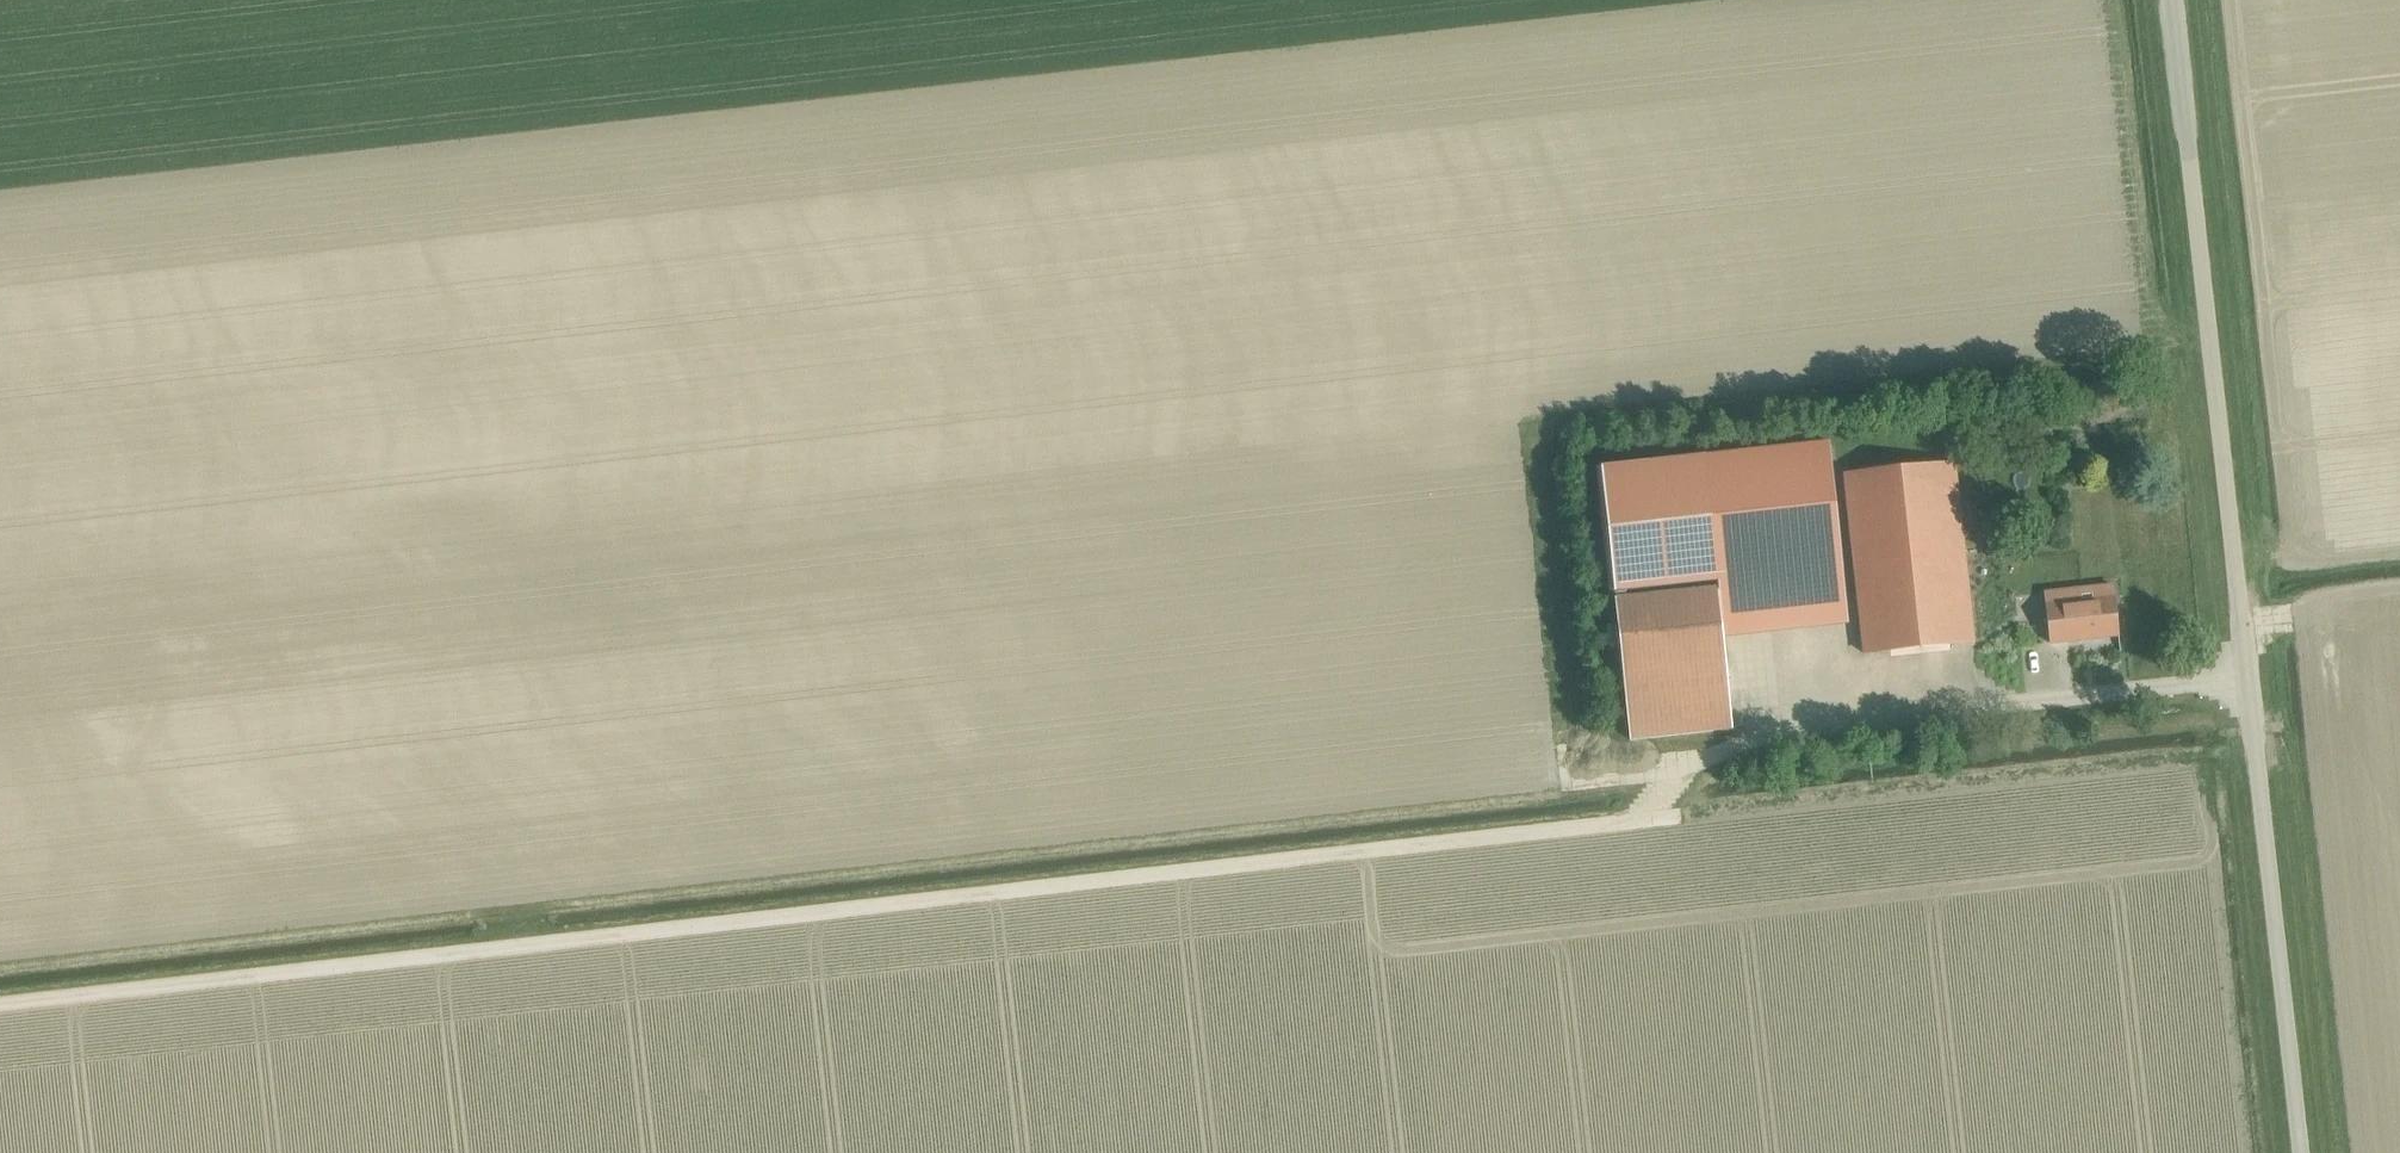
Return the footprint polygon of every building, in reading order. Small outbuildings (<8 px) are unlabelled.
[(1706,457),(1600,469),(1613,593),(1720,581),(1706,457)] [(1789,571),(1783,463),(1723,467),(1729,574),(1789,571)] [(1862,653),(1972,641),(1953,463),(1843,475),(1862,653)] [(2048,643),(2117,635),(2111,585),(2043,592),(2048,643)] [(1716,588),(1613,599),(1616,626),(1605,627),(1607,645),(1618,643),(1628,739),(1731,728),(1716,588)]
